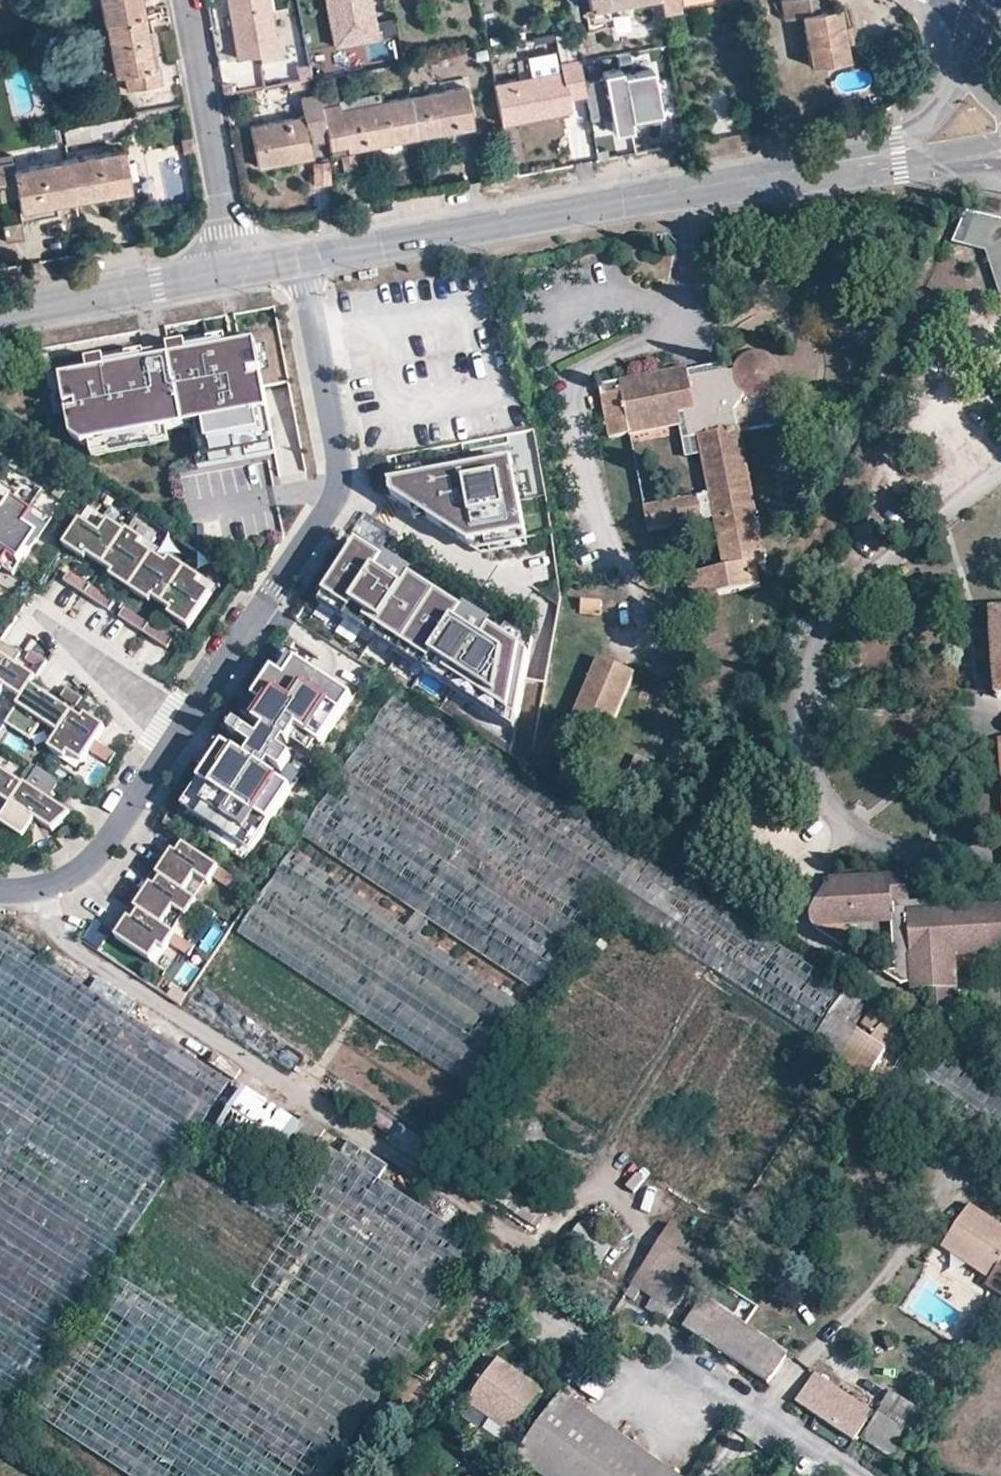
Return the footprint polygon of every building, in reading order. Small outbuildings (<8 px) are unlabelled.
[(139,0),(96,0),(100,23),(102,22),(142,15),(139,0)] [(234,59),(278,51),(267,0),(224,0),(234,59)] [(371,0),(325,0),(334,46),(379,37),(371,0)] [(590,11),(612,7),(648,0),(588,0),(590,11)] [(818,11),(816,0),(779,0),(781,18),(798,14),(818,11)] [(614,17),(612,7),(590,11),(585,12),(587,22),(614,17)] [(839,7),(818,11),(798,14),(808,66),(847,59),(839,7)] [(151,67),(142,15),(102,22),(112,75),(122,73),(125,89),(161,83),(156,66),(151,67)] [(577,58),(571,31),(554,34),(559,61),(577,58)] [(582,54),(594,52),(591,32),(579,34),(582,54)] [(577,58),(559,61),(560,70),(493,82),(501,124),(569,111),(566,97),(584,94),(582,85),(577,58)] [(602,81),(582,85),(584,94),(587,111),(588,119),(608,116),(610,122),(612,135),(631,132),(629,124),(628,119),(659,113),(650,69),(620,75),(619,73),(601,76),(602,81)] [(316,86),(315,78),(311,78),(286,83),(286,91),(316,86)] [(464,86),(410,96),(418,139),(472,129),(464,86)] [(320,106),(326,105),(324,91),(317,92),(320,106)] [(320,106),(317,92),(299,96),(303,116),(307,143),(326,140),(320,106)] [(339,110),(381,102),(379,93),(337,100),(338,104),(339,110)] [(587,111),(584,94),(566,97),(569,111),(570,114),(587,111)] [(410,96),(381,102),(339,110),(338,104),(326,105),(320,106),(326,140),(327,150),(345,146),(346,152),(418,139),(410,96)] [(628,119),(629,124),(660,118),(659,113),(628,119)] [(307,143),(303,116),(249,126),(257,168),(311,159),(307,143)] [(590,126),(610,122),(608,116),(588,119),(590,126)] [(67,141),(80,139),(77,126),(65,129),(67,141)] [(74,201),(129,191),(122,150),(67,160),(74,201)] [(335,172),(335,177),(357,174),(354,154),(339,156),(342,171),(335,172)] [(9,155),(0,156),(0,201),(16,198),(21,221),(3,225),(6,242),(24,238),(21,222),(57,215),(55,204),(74,201),(67,160),(12,169),(9,155)] [(312,184),(329,184),(329,162),(312,162),(312,184)] [(338,209),(345,207),(344,199),(336,200),(338,209)] [(965,212),(953,242),(986,254),(1000,299),(1000,220),(965,212)] [(250,352),(249,342),(212,348),(214,358),(193,362),(191,352),(191,351),(131,361),(131,362),(133,372),(111,376),(109,365),(73,372),(75,382),(64,383),(69,413),(80,411),(81,418),(70,419),(75,444),(85,452),(194,434),(201,476),(233,470),(226,429),(242,426),(250,468),(279,463),(266,386),(256,388),(255,382),(265,380),(260,350),(250,352)] [(193,362),(214,358),(212,348),(191,352),(193,362)] [(620,393),(600,397),(608,440),(626,437),(631,438),(679,428),(682,428),(679,414),(694,412),(699,437),(739,431),(735,412),(748,396),(758,398),(764,396),(773,391),(776,386),(778,379),(778,369),(775,364),(773,360),(768,356),(761,353),(753,354),(741,359),(734,372),(721,372),(718,366),(689,373),(688,369),(618,382),(620,393)] [(111,376),(133,372),(131,362),(109,365),(111,376)] [(598,386),(600,397),(620,393),(618,382),(598,386)] [(697,439),(699,437),(694,412),(679,414),(682,428),(679,428),(685,459),(700,456),(697,439)] [(226,429),(233,470),(250,468),(242,426),(226,429)] [(765,563),(739,431),(699,437),(697,439),(700,456),(708,497),(713,521),(722,571),(755,565),(765,563)] [(527,539),(512,455),(400,476),(402,485),(404,499),(449,528),(484,522),(489,546),(527,539)] [(0,462),(0,494),(28,513),(21,523),(41,536),(63,504),(0,462)] [(404,499),(402,485),(391,487),(393,499),(471,549),(489,546),(484,522),(449,528),(404,499)] [(41,536),(21,523),(28,513),(0,494),(0,586),(6,589),(41,536)] [(713,521),(708,497),(646,510),(650,533),(713,521)] [(400,532),(369,511),(356,531),(388,551),(400,532)] [(86,512),(78,524),(98,537),(107,525),(86,512)] [(124,536),(107,525),(98,537),(78,524),(61,549),(78,561),(81,556),(86,559),(102,570),(124,536)] [(124,536),(102,570),(111,576),(116,579),(113,583),(128,593),(152,558),(138,549),(142,544),(125,534),(124,536)] [(482,557),(529,548),(527,539),(489,546),(471,549),(482,557)] [(138,549),(152,558),(155,553),(142,544),(138,549)] [(444,626),(457,607),(404,572),(392,591),(366,574),(379,555),(361,544),(328,594),(353,611),(347,620),(364,631),(370,622),(382,630),(407,646),(431,662),(432,663),(425,672),(442,683),(449,674),(460,682),(484,697),(516,718),(528,654),(483,624),(470,643),(444,626)] [(168,562),(155,553),(152,558),(165,567),(168,562)] [(392,591),(404,572),(379,555),(366,574),(392,591)] [(160,609),(184,572),(168,562),(165,567),(152,558),(128,593),(143,603),(146,599),(151,602),(160,609)] [(760,589),(755,565),(722,571),(686,578),(690,603),(760,589)] [(186,632),(210,596),(197,588),(200,583),(184,572),(160,609),(169,614),(174,618),(172,622),(186,632)] [(88,590),(67,576),(62,585),(83,598),(88,590)] [(210,596),(213,592),(200,583),(197,588),(210,596)] [(107,614),(113,606),(88,590),(83,598),(107,614)] [(353,611),(328,594),(321,604),(347,620),(353,611)] [(581,603),(580,612),(601,613),(602,605),(581,603)] [(470,643),(483,624),(457,607),(444,626),(470,643)] [(141,637),(147,628),(123,612),(117,621),(141,637)] [(990,613),(995,699),(1000,699),(1000,613),(990,613)] [(375,639),(382,630),(370,622),(364,631),(375,639)] [(172,645),(147,628),(141,637),(167,653),(172,645)] [(407,646),(382,630),(375,639),(400,656),(407,646)] [(23,649),(4,637),(0,643),(0,665),(9,671),(12,666),(23,649)] [(431,662),(407,646),(400,656),(425,672),(432,663),(431,662)] [(46,664),(30,654),(24,662),(33,668),(27,676),(12,666),(9,671),(0,665),(0,697),(4,692),(20,702),(46,664)] [(263,757),(223,731),(200,765),(208,771),(178,817),(245,862),(353,699),(286,655),(252,707),(283,728),(276,738),(245,717),(239,726),(270,747),(263,757)] [(604,747),(636,671),(597,655),(565,731),(604,747)] [(460,682),(449,674),(442,683),(454,691),(460,682)] [(484,697),(460,682),(454,691),(477,707),(484,697)] [(20,702),(4,727),(29,744),(40,726),(57,737),(71,716),(29,689),(20,702)] [(75,710),(81,701),(66,691),(60,700),(75,710)] [(296,1067),(346,1100),(354,1088),(442,1147),(608,902),(812,1036),(842,990),(396,694),(203,987),(302,1055),(296,1067)] [(516,718),(484,697),(477,707),(514,731),(516,718)] [(239,726),(245,717),(236,711),(230,720),(239,726)] [(57,737),(47,753),(63,763),(67,758),(80,767),(88,755),(109,769),(115,759),(95,745),(104,732),(89,722),(86,726),(71,716),(57,737)] [(67,758),(63,763),(77,772),(80,767),(67,758)] [(10,809),(10,810),(22,792),(24,790),(0,774),(0,803),(10,809)] [(35,801),(37,797),(24,788),(24,790),(22,792),(35,801)] [(0,824),(0,828),(10,834),(23,843),(35,824),(52,835),(70,818),(37,797),(35,801),(22,792),(10,810),(10,809),(0,824)] [(3,845),(10,834),(0,828),(0,843),(3,845)] [(240,882),(184,845),(178,855),(174,860),(170,857),(157,875),(162,879),(186,893),(197,877),(209,885),(214,878),(234,891),(240,882)] [(174,860),(178,855),(173,851),(170,857),(174,860)] [(891,904),(909,903),(906,874),(828,879),(828,885),(825,886),(812,911),(810,916),(811,921),(813,925),(816,928),(822,928),(892,926),(891,910),(891,904)] [(198,902),(209,885),(197,877),(186,893),(198,902)] [(148,890),(136,908),(140,911),(163,927),(175,910),(187,918),(193,910),(212,923),(218,915),(198,902),(186,893),(162,879),(156,888),(152,893),(148,890)] [(152,893),(156,888),(151,884),(148,890),(152,893)] [(891,910),(950,906),(950,901),(909,903),(891,904),(891,910)] [(950,906),(891,910),(892,926),(895,972),(881,973),(910,992),(956,990),(958,990),(956,958),(1000,956),(1000,903),(950,906)] [(176,936),(187,918),(175,910),(163,927),(176,936)] [(171,944),(176,936),(163,927),(140,911),(134,921),(131,926),(126,923),(116,939),(151,962),(160,949),(165,952),(171,944)] [(131,926),(134,921),(130,918),(126,923),(131,926)] [(100,977),(90,992),(1,934),(0,935),(0,1392),(19,1405),(228,1083),(128,1017),(137,1003),(100,977)] [(196,948),(176,936),(171,944),(190,957),(196,948)] [(156,965),(165,952),(160,949),(151,962),(156,965)] [(813,1042),(839,1060),(857,1031),(849,1025),(866,998),(849,987),(813,1042)] [(857,1031),(839,1060),(868,1079),(905,1023),(889,1013),(870,1040),(857,1031)] [(873,1079),(1000,1163),(1000,1096),(904,1032),(873,1079)] [(301,1128),(299,1126),(243,1089),(214,1132),(273,1171),(293,1140),(301,1128)] [(348,1106),(349,1109),(382,1132),(385,1133),(387,1133),(389,1132),(391,1131),(393,1128),(393,1126),(391,1123),(364,1106),(358,1101),(354,1100),(352,1101),(350,1103),(348,1106)] [(304,1118),(299,1126),(301,1128),(293,1140),(301,1145),(309,1151),(312,1153),(326,1132),(304,1118)] [(349,1141),(339,1156),(328,1148),(292,1200),(204,1143),(32,1413),(130,1475),(334,1475),(479,1247),(378,1181),(388,1166),(349,1141)] [(309,1151),(301,1145),(297,1152),(304,1156),(309,1151)] [(552,1206),(501,1173),(485,1197),(536,1230),(552,1206)] [(971,1206),(944,1246),(993,1278),(988,1286),(1000,1295),(1000,1226),(971,1206)] [(615,1242),(584,1221),(567,1247),(599,1268),(615,1242)] [(666,1323),(715,1249),(673,1222),(625,1296),(635,1303),(642,1293),(652,1300),(645,1310),(666,1323)] [(789,1352),(705,1296),(685,1326),(769,1382),(789,1352)] [(506,1442),(538,1394),(487,1360),(455,1408),(506,1442)] [(873,1411),(814,1373),(795,1402),(855,1440),(873,1411)] [(923,1412),(889,1389),(873,1411),(879,1415),(908,1434),(923,1412)] [(552,1396),(511,1458),(538,1475),(673,1475),(552,1396)] [(908,1434),(879,1415),(862,1440),(894,1461),(911,1436),(908,1434)]
